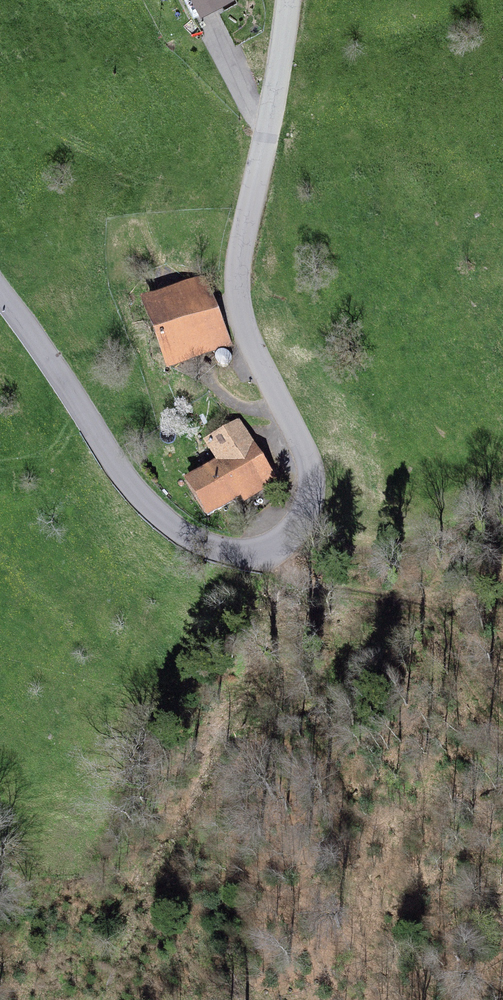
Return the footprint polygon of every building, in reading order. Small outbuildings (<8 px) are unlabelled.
[(181,19),(222,0),(172,0),(181,19)] [(207,291),(150,311),(168,360),(225,340),(207,291)] [(221,464),(193,482),(213,513),(269,477),(236,426),(208,444),(221,464)]
